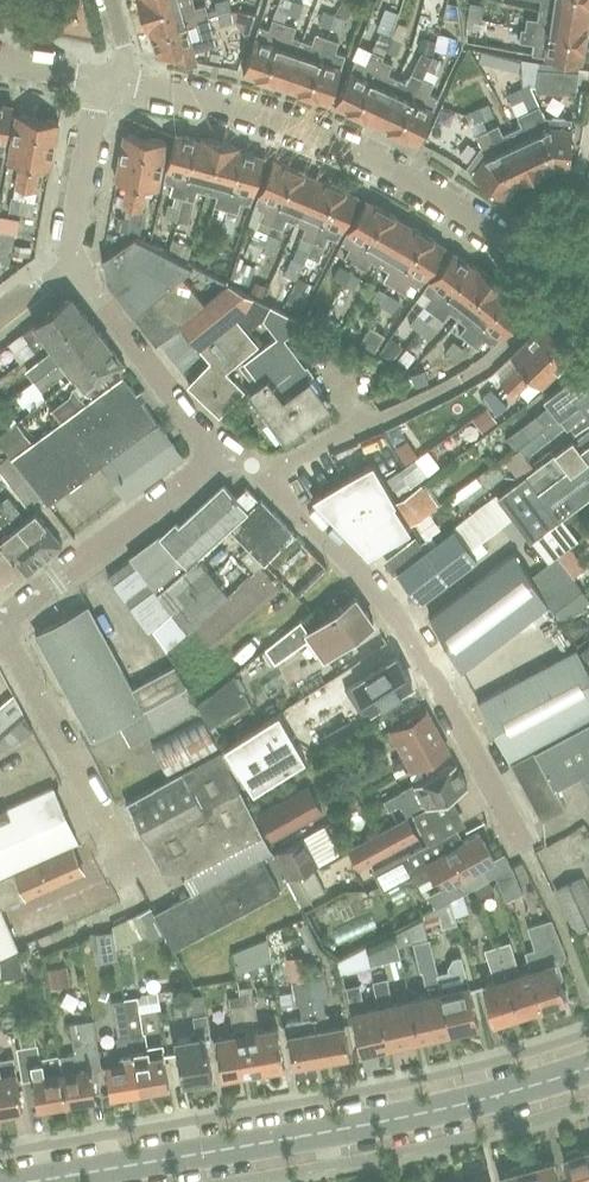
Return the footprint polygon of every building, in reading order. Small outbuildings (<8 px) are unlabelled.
[(142,12),(183,0),(138,0),(142,12)] [(147,33),(186,22),(187,23),(209,17),(206,4),(195,7),(193,0),(183,0),(142,12),(147,33)] [(218,13),(231,10),(232,10),(229,0),(221,0),(215,2),(218,13)] [(292,0),(279,0),(276,9),(287,13),(292,0)] [(293,0),(292,0),(287,13),(299,17),(304,3),(293,0)] [(588,8),(588,0),(541,0),(540,8),(552,12),(587,17),(588,8)] [(468,14),(482,17),(484,5),(471,3),(468,14)] [(522,30),(548,34),(584,40),(587,17),(552,12),(540,8),(538,19),(527,17),(525,29),(522,28),(522,30)] [(235,21),(232,10),(231,10),(218,13),(222,25),(235,21)] [(331,27),(335,14),(323,10),(319,23),(331,27)] [(342,31),(347,17),(335,14),(331,27),(342,31)] [(480,31),(482,17),(468,14),(466,27),(480,31)] [(217,44),(209,17),(187,23),(186,22),(147,33),(148,34),(152,33),(158,55),(174,50),(176,58),(197,62),(194,51),(217,44)] [(260,25),(256,37),(244,72),(266,80),(286,23),(273,18),(269,28),(260,25)] [(266,80),(287,87),(299,52),(303,39),(293,36),(296,26),(286,23),(266,80)] [(400,39),(414,41),(416,25),(402,23),(400,39)] [(533,54),(581,62),(584,40),(548,34),(522,30),(520,41),(534,43),(533,54)] [(303,39),(299,52),(287,87),(307,94),(328,37),(315,32),(312,42),(303,39)] [(380,32),(374,45),(385,50),(391,37),(380,32)] [(307,94),(329,101),(346,54),(336,51),(339,40),(328,37),(307,94)] [(402,42),(391,37),(385,50),(396,55),(402,42)] [(335,103),(356,113),(371,80),(382,58),(383,55),(372,49),(366,63),(357,58),(335,103)] [(376,122),(397,132),(412,99),(422,77),(426,69),(432,57),(421,52),(411,73),(406,82),(397,78),(391,89),(376,122)] [(432,57),(426,69),(437,74),(443,62),(432,57)] [(376,122),(391,89),(397,78),(388,74),(393,63),(382,58),(371,80),(356,113),(376,122)] [(538,86),(577,88),(579,73),(540,72),(538,86)] [(397,132),(417,141),(438,97),(428,93),(433,82),(422,77),(412,99),(397,132)] [(523,87),(518,89),(524,101),(535,96),(530,84),(523,87)] [(524,101),(518,89),(507,95),(513,107),(524,101)] [(6,141),(13,105),(0,102),(0,152),(4,153),(6,141)] [(472,127),(495,116),(490,104),(466,115),(472,127)] [(530,110),(539,132),(554,165),(569,166),(572,129),(572,119),(545,117),(539,105),(530,110)] [(511,130),(517,141),(533,175),(554,165),(539,132),(530,110),(518,116),(522,125),(511,130)] [(26,190),(39,117),(18,113),(9,160),(20,162),(15,188),(26,190)] [(35,191),(40,165),(51,167),(60,121),(39,117),(26,190),(35,191)] [(533,175),(517,141),(511,130),(504,133),(498,123),(487,129),(512,185),(533,175)] [(512,185),(487,129),(475,134),(481,146),(465,169),(503,197),(512,185)] [(124,207),(134,209),(145,137),(125,133),(116,180),(128,182),(124,207)] [(197,138),(175,133),(166,169),(163,181),(173,184),(171,194),(183,197),(188,174),(197,138)] [(211,180),(221,141),(198,135),(197,138),(188,174),(183,197),(180,207),(177,220),(188,222),(197,189),(209,192),(211,180)] [(134,209),(132,219),(130,233),(140,235),(144,211),(142,211),(147,185),(159,187),(167,141),(145,137),(134,209)] [(233,186),(243,151),(244,147),(221,141),(211,180),(209,192),(217,194),(208,229),(221,232),(225,219),(227,209),(233,186)] [(254,192),(264,156),(243,151),(233,186),(227,209),(238,212),(240,202),(250,204),(253,191),(254,192)] [(294,168),(273,160),(259,194),(254,206),(264,209),(259,219),(272,224),(281,203),(294,168)] [(296,223),(301,211),(315,177),(294,168),(281,203),(272,224),(281,228),(285,219),(296,223)] [(315,177),(301,211),(296,223),(305,226),(301,236),(313,241),(336,185),(315,177)] [(343,228),(357,194),(336,185),(313,241),(309,251),(308,254),(319,259),(324,247),(328,237),(337,240),(343,228)] [(21,212),(24,199),(23,199),(12,197),(9,210),(21,212)] [(33,214),(35,201),(24,199),(21,212),(33,214)] [(386,211),(366,199),(347,232),(342,243),(350,248),(345,257),(356,263),(367,244),(386,211)] [(168,204),(165,217),(177,220),(180,207),(168,204)] [(381,265),(387,255),(406,222),(386,211),(367,244),(356,263),(366,269),(371,260),(381,265)] [(116,230),(130,233),(132,219),(119,217),(116,230)] [(235,222),(225,219),(221,232),(232,235),(235,222)] [(406,266),(425,233),(406,222),(387,255),(381,265),(389,270),(384,279),(395,286),(406,266)] [(252,241),(263,245),(268,233),(257,228),(252,241)] [(0,233),(0,258),(10,262),(15,236),(0,233)] [(279,237),(268,233),(263,245),(274,250),(279,237)] [(419,287),(426,278),(445,245),(425,233),(406,266),(395,286),(405,292),(410,283),(419,287)] [(104,257),(106,279),(156,343),(182,326),(214,361),(188,385),(219,415),(244,389),(225,371),(260,343),(249,330),(237,316),(249,306),(253,298),(254,296),(226,282),(205,300),(183,272),(192,265),(135,236),(104,257)] [(308,254),(309,251),(297,246),(292,259),(304,264),(308,254)] [(453,250),(429,281),(423,290),(431,297),(424,305),(434,313),(447,295),(471,264),(453,250)] [(434,313),(443,320),(450,312),(458,318),(465,309),(492,275),(473,261),(471,264),(447,295),(434,313)] [(344,283),(351,271),(340,265),(333,277),(344,283)] [(351,271),(344,283),(355,289),(361,277),(351,271)] [(465,309),(458,318),(466,325),(460,333),(469,341),(483,323),(507,292),(509,289),(492,275),(465,309)] [(303,312),(315,286),(298,277),(286,304),(303,312)] [(372,300),(383,306),(390,294),(379,288),(372,300)] [(483,323),(469,341),(479,348),(485,340),(492,346),(501,337),(525,306),(507,292),(483,323)] [(390,294),(383,306),(393,312),(400,299),(390,294)] [(48,342),(85,313),(71,295),(9,343),(16,352),(29,342),(35,351),(48,341),(48,342)] [(271,305),(254,296),(253,298),(249,306),(237,316),(249,330),(265,317),(271,305)] [(27,370),(34,380),(62,358),(98,330),(85,313),(48,342),(54,349),(27,370)] [(409,325),(419,332),(428,320),(418,313),(409,325)] [(428,320),(419,332),(428,339),(437,327),(428,320)] [(560,339),(545,323),(511,355),(519,363),(500,381),(508,389),(560,339)] [(385,335),(370,325),(359,342),(374,352),(385,335)] [(62,358),(34,380),(42,390),(68,369),(74,377),(111,348),(98,330),(62,358)] [(306,366),(283,334),(240,365),(257,389),(249,394),(286,444),(300,434),(302,432),(304,435),(319,423),(317,421),(331,410),(307,378),(315,373),(308,364),(306,366)] [(560,339),(508,389),(514,395),(533,378),(540,386),(574,354),(560,339)] [(463,348),(454,341),(444,353),(455,359),(463,348)] [(406,347),(396,361),(407,369),(418,355),(406,347)] [(53,409),(61,420),(86,403),(82,398),(125,365),(111,348),(74,377),(79,382),(72,387),(69,396),(53,409)] [(559,413),(588,391),(588,361),(548,392),(554,401),(508,437),(515,447),(518,445),(559,413)] [(428,382),(424,370),(412,375),(416,386),(428,382)] [(12,458),(41,497),(47,505),(101,465),(126,499),(184,457),(123,376),(86,403),(61,420),(32,443),(27,447),(12,458)] [(481,397),(489,406),(500,397),(491,388),(481,397)] [(559,413),(518,445),(526,455),(575,417),(574,416),(585,408),(588,413),(588,391),(559,413)] [(508,405),(500,397),(489,406),(498,414),(508,405)] [(0,406),(0,426),(15,414),(6,402),(0,406)] [(12,458),(27,447),(11,426),(0,435),(0,442),(12,458)] [(577,438),(579,441),(576,444),(585,455),(588,452),(588,429),(577,438)] [(585,455),(576,444),(572,439),(497,496),(513,517),(530,539),(588,495),(588,452),(585,455)] [(41,497),(12,458),(8,456),(0,462),(0,472),(27,508),(41,497)] [(372,461),(311,496),(367,553),(409,528),(398,508),(394,503),(395,502),(380,476),(372,461)] [(482,476),(453,499),(462,510),(491,488),(482,476)] [(229,528),(258,501),(246,488),(236,497),(235,495),(234,496),(224,486),(179,527),(176,523),(162,537),(188,566),(198,557),(229,528)] [(394,503),(398,508),(410,526),(421,518),(413,507),(424,499),(416,488),(395,502),(394,503)] [(0,502),(0,504),(44,558),(62,544),(35,511),(26,518),(9,495),(0,502)] [(513,517),(497,496),(486,504),(502,525),(513,517)] [(26,573),(44,558),(0,504),(0,524),(8,534),(0,540),(0,541),(26,573)] [(502,525),(486,504),(475,513),(491,533),(502,525)] [(430,513),(415,524),(425,539),(440,528),(430,513)] [(491,533),(475,513),(465,521),(480,541),(481,541),(491,533)] [(248,545),(263,561),(293,531),(277,516),(248,545)] [(480,541),(465,521),(455,528),(454,529),(469,550),(480,541)] [(423,553),(419,543),(391,564),(419,601),(476,558),(469,550),(454,529),(423,553)] [(158,595),(162,591),(188,566),(162,537),(160,534),(129,558),(158,595)] [(548,603),(535,582),(531,576),(516,552),(430,617),(461,669),(511,631),(548,603)] [(531,576),(546,599),(574,577),(557,556),(549,563),(531,576)] [(162,591),(190,627),(228,593),(198,557),(188,566),(162,591)] [(588,609),(588,592),(580,579),(553,598),(569,622),(588,609)] [(301,621),(265,648),(275,662),(304,641),(311,636),(323,654),(340,645),(373,622),(355,597),(307,630),(301,621)] [(187,685),(174,664),(132,687),(88,605),(36,633),(92,737),(119,723),(129,745),(197,707),(196,704),(187,685)] [(166,650),(187,632),(171,612),(152,630),(166,650)] [(580,652),(588,664),(588,645),(580,652)] [(478,701),(510,760),(588,717),(588,672),(576,648),(478,701)] [(396,655),(345,687),(362,713),(412,682),(396,655)] [(198,703),(196,704),(197,707),(203,717),(209,729),(249,702),(233,675),(198,703)] [(266,685),(273,699),(292,690),(286,676),(266,685)] [(449,748),(428,710),(392,731),(413,769),(449,748)] [(23,736),(33,730),(23,711),(14,719),(0,730),(0,751),(23,736)] [(279,713),(225,747),(254,791),(305,758),(279,713)] [(323,726),(329,739),(353,728),(347,715),(323,726)] [(209,729),(203,717),(153,743),(171,776),(220,749),(209,729)] [(511,764),(541,821),(566,808),(555,788),(588,770),(588,722),(511,764)] [(163,870),(186,877),(262,833),(221,749),(220,749),(171,776),(125,801),(161,869),(163,870)] [(467,782),(456,762),(413,785),(402,790),(402,791),(383,801),(389,811),(392,809),(393,812),(402,807),(407,816),(467,782)] [(260,813),(273,837),(321,811),(307,786),(290,796),(260,813)] [(78,841),(54,787),(0,811),(0,876),(76,842),(78,841)] [(349,847),(360,868),(418,836),(407,816),(349,847)] [(490,877),(483,865),(494,858),(479,832),(454,846),(447,833),(373,872),(383,891),(414,874),(418,882),(441,870),(449,883),(456,880),(463,892),(490,877)] [(154,912),(174,949),(278,892),(261,857),(270,851),(262,833),(186,877),(193,891),(154,912)] [(304,836),(277,849),(293,878),(319,864),(304,836)] [(27,897),(89,869),(76,842),(0,876),(0,897),(4,907),(27,897)] [(495,874),(506,899),(522,892),(511,867),(495,874)] [(560,896),(575,930),(588,923),(588,889),(584,878),(557,890),(560,896)] [(450,899),(454,916),(469,911),(463,892),(450,899)] [(21,946),(4,907),(0,897),(0,955),(21,946)] [(456,923),(454,916),(450,899),(437,906),(443,926),(456,923)] [(163,933),(153,913),(150,909),(140,914),(139,912),(114,923),(118,949),(139,939),(142,945),(151,941),(150,939),(163,933)] [(525,951),(527,957),(530,969),(541,1004),(553,1000),(557,1004),(565,1001),(567,997),(565,988),(563,989),(559,974),(560,973),(557,963),(561,961),(565,955),(562,945),(551,920),(529,926),(536,948),(525,951)] [(118,949),(114,923),(112,924),(113,929),(95,933),(100,962),(118,960),(116,949),(118,949)] [(421,1035),(423,1035),(427,1041),(451,1035),(449,1029),(439,991),(440,990),(435,972),(428,939),(412,942),(419,971),(423,970),(427,988),(424,988),(426,994),(412,997),(421,1035)] [(274,941),(239,950),(245,973),(280,964),(274,941)] [(498,945),(517,1011),(541,1004),(530,969),(519,973),(509,941),(498,945)] [(498,945),(492,947),(485,948),(495,980),(483,984),(491,1012),(489,1013),(492,1023),(503,1020),(504,1015),(517,1011),(498,945)] [(439,991),(449,1029),(451,1035),(467,1031),(468,1025),(477,1023),(468,984),(460,955),(452,957),(450,960),(452,969),(435,972),(440,990),(439,991)] [(52,971),(57,990),(77,984),(71,965),(52,971)] [(305,981),(320,1058),(348,1052),(343,1023),(331,1025),(329,1013),(326,1014),(323,997),(329,995),(326,977),(305,981)] [(372,981),(378,1006),(380,1005),(389,1049),(414,1043),(414,1038),(417,1037),(408,998),(392,1002),(391,996),(387,996),(383,979),(372,981)] [(293,1063),(320,1058),(305,981),(297,982),(293,983),(296,1002),(299,1002),(302,1018),(286,1021),(288,1033),(293,1063)] [(380,1005),(378,1006),(363,1009),(362,1003),(359,1003),(355,985),(346,987),(360,1050),(370,1048),(375,1053),(389,1049),(380,1005)] [(163,1046),(146,1048),(137,997),(126,998),(140,1088),(151,1086),(154,1088),(164,1087),(165,1083),(169,1083),(163,1046)] [(120,1046),(104,1048),(111,1092),(114,1092),(117,1095),(127,1093),(128,1090),(140,1088),(126,998),(113,1001),(120,1046)] [(242,1005),(252,1069),(269,1066),(270,1071),(285,1068),(278,1027),(258,1031),(257,1024),(251,1025),(250,1019),(256,1018),(253,1003),(242,1005)] [(252,1069),(242,1005),(229,1007),(232,1022),(237,1021),(238,1027),(232,1028),(233,1035),(216,1037),(223,1079),(239,1076),(238,1071),(252,1069)] [(212,1076),(205,1037),(204,1030),(207,1030),(205,1016),(194,1018),(196,1031),(191,1032),(192,1037),(176,1039),(183,1081),(185,1080),(186,1083),(201,1081),(200,1077),(212,1076)] [(61,1071),(67,1100),(70,1099),(73,1102),(82,1101),(84,1097),(96,1095),(93,1080),(99,1079),(97,1068),(102,1067),(94,1018),(69,1022),(74,1052),(58,1054),(61,1071)] [(16,1047),(22,1080),(33,1078),(38,1105),(50,1103),(52,1105),(63,1104),(64,1100),(67,1100),(61,1071),(58,1054),(39,1058),(36,1044),(16,1047)] [(16,1071),(13,1056),(0,1059),(0,1111),(5,1110),(5,1113),(19,1111),(19,1108),(22,1107),(16,1071)] [(565,1157),(563,1157),(571,1181),(584,1181),(586,1181),(588,1181),(588,1149),(580,1152),(577,1148),(566,1152),(565,1157)] [(554,1160),(544,1163),(541,1159),(525,1163),(530,1181),(560,1181),(554,1160)] [(509,1172),(499,1175),(501,1181),(530,1181),(525,1163),(510,1168),(509,1172)]
